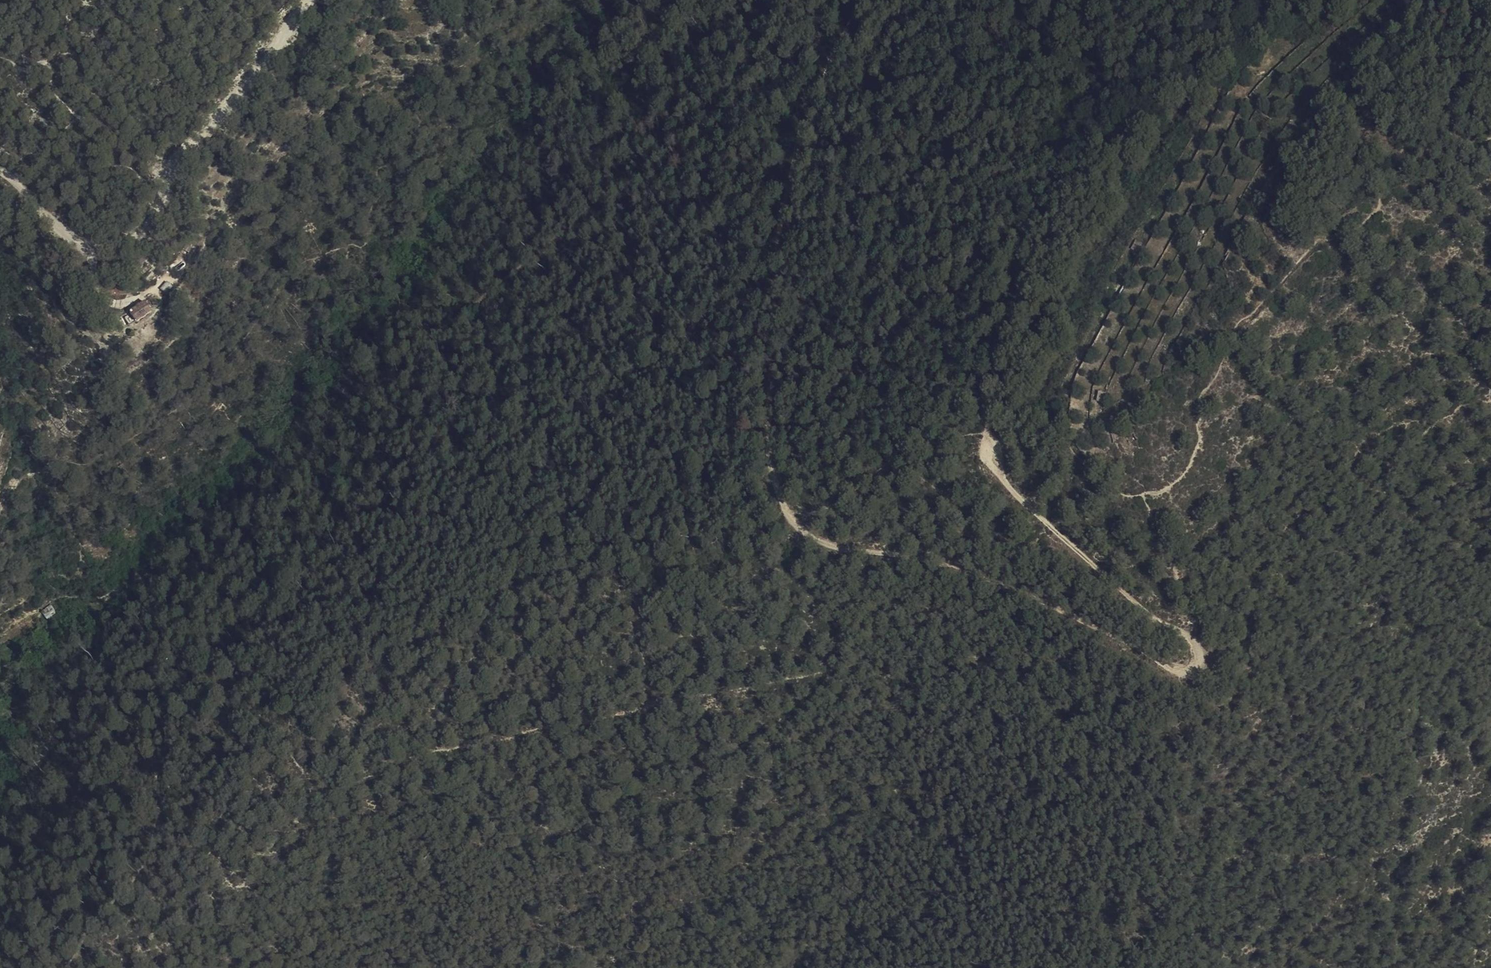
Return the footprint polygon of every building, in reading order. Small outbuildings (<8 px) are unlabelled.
[(137,324),(154,313),(146,300),(129,310),(137,324)]
